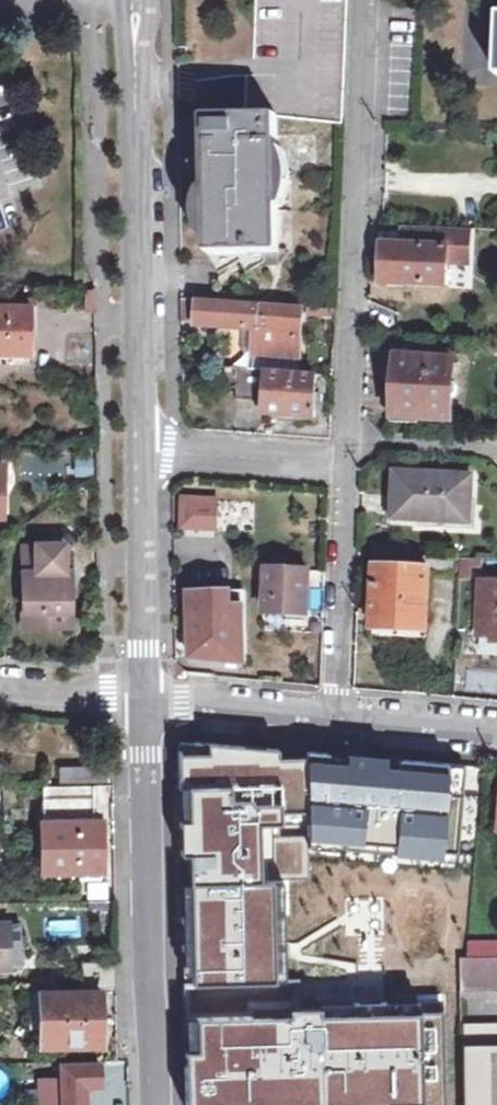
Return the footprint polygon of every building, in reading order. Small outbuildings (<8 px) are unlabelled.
[(245,115),(276,114),(343,123),(348,0),(255,0),(254,74),(246,74),(245,105),(245,115)] [(234,105),(234,115),(245,115),(245,105),(234,105)] [(209,253),(219,270),(240,260),(243,271),(253,265),(262,261),(269,260),(270,252),(277,252),(276,114),(245,115),(234,115),(204,116),(206,252),(209,253)] [(446,284),(447,262),(448,227),(404,225),(403,245),(382,244),(380,282),(446,284)] [(448,227),(447,262),(468,263),(470,228),(448,227)] [(14,304),(14,295),(0,295),(0,303),(14,304)] [(180,320),(195,321),(196,299),(180,298),(180,320)] [(251,327),(251,351),(292,352),(292,329),(293,305),(196,299),(195,321),(195,325),(237,327),(251,327)] [(0,303),(0,353),(29,354),(31,305),(14,304),(0,303)] [(251,327),(237,327),(236,350),(251,351),(251,327)] [(455,359),(399,355),(396,415),(451,418),(455,359)] [(264,412),(313,414),(316,372),(237,367),(236,385),(235,398),(255,400),(255,407),(264,407),(264,412)] [(13,494),(15,466),(0,465),(0,494),(13,494)] [(468,519),(469,474),(394,471),(393,516),(468,519)] [(218,526),(217,497),(180,498),(181,526),(218,526)] [(22,552),(23,611),(41,611),(41,627),(71,627),(71,611),(70,551),(64,551),(63,542),(32,543),(33,552),(22,552)] [(21,543),(22,552),(33,552),(32,543),(21,543)] [(453,600),(455,555),(379,551),(378,564),(375,564),(372,626),(395,627),(395,621),(427,621),(428,600),(453,600)] [(266,568),(264,611),(305,612),(308,569),(266,568)] [(496,635),(496,582),(482,581),(478,634),(496,635)] [(243,661),(241,589),(190,592),(194,657),(243,661)] [(41,611),(23,611),(23,628),(41,627),(41,611)] [(181,746),(188,985),(281,988),(278,883),(309,882),(312,857),(343,856),(344,871),(456,874),(468,765),(181,746)] [(60,780),(108,780),(108,767),(60,767),(60,780)] [(30,780),(43,780),(43,768),(31,768),(30,780)] [(93,785),(43,785),(44,819),(41,819),(40,869),(99,870),(99,817),(92,817),(93,785)] [(85,882),(85,900),(108,900),(108,882),(85,882)] [(11,958),(12,922),(0,922),(0,958),(11,958)] [(496,956),(496,940),(474,940),(473,956),(496,956)] [(496,992),(496,956),(473,956),(464,956),(456,957),(457,993),(496,992)] [(99,1040),(99,991),(39,990),(39,1039),(99,1040)] [(185,1104),(448,1104),(446,1017),(197,1025),(195,1060),(179,1060),(185,1104)] [(459,1091),(460,1104),(496,1104),(496,1022),(458,1023),(457,1034),(459,1091)] [(102,1062),(103,1083),(122,1082),(120,1061),(102,1062)] [(84,1085),(97,1085),(97,1064),(61,1064),(61,1078),(60,1104),(84,1104),(84,1085)] [(36,1079),(36,1104),(60,1104),(61,1078),(36,1079)]
